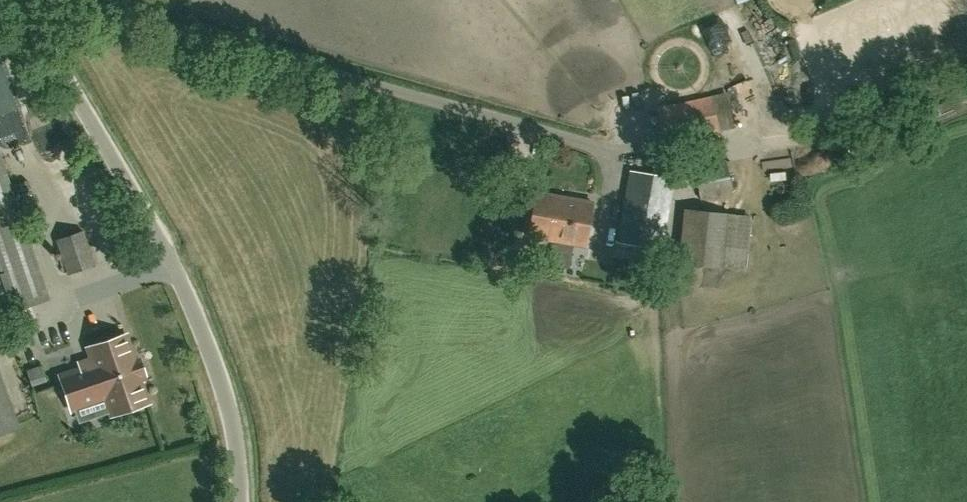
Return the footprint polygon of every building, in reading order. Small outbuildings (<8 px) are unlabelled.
[(741,9),(723,17),(727,28),(745,20),(741,9)] [(707,80),(710,96),(654,109),(663,145),(719,132),(734,128),(724,76),(707,80)] [(741,124),(764,117),(756,94),(733,101),(741,124)] [(700,201),(733,195),(726,159),(694,165),(700,201)] [(47,300),(0,165),(0,316),(47,300)] [(661,250),(673,178),(631,170),(618,242),(661,250)] [(562,229),(568,199),(535,193),(527,236),(556,242),(558,229),(562,229)] [(558,229),(556,242),(585,247),(592,203),(568,199),(562,229),(558,229)] [(684,209),(678,263),(743,271),(750,217),(684,209)] [(68,275),(96,265),(83,230),(55,241),(68,275)] [(149,403),(139,376),(145,374),(140,360),(135,362),(125,335),(88,348),(92,361),(79,366),(80,369),(59,376),(71,411),(105,399),(111,416),(149,403)] [(18,429),(0,381),(0,436),(18,429)]
